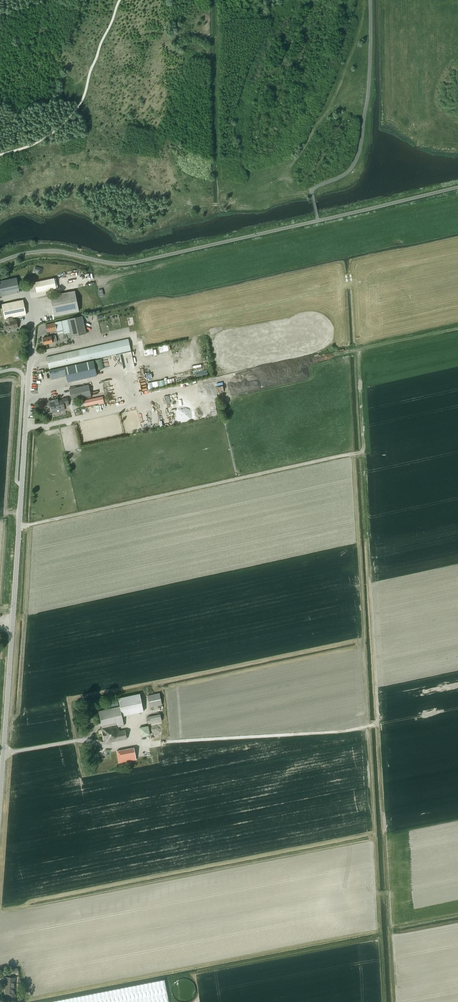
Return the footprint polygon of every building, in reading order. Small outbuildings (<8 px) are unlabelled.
[(19,292),(16,278),(0,281),(0,296),(19,292)] [(35,282),(35,284),(37,292),(56,288),(54,278),(35,282)] [(75,291),(50,296),(54,316),(79,311),(75,291)] [(14,329),(16,328),(18,328),(16,319),(13,320),(13,317),(26,314),(23,300),(2,304),(5,319),(5,322),(7,330),(10,329),(10,331),(14,330),(14,329)] [(71,337),(86,333),(82,316),(67,319),(68,319),(61,321),(55,322),(55,323),(45,325),(47,332),(57,330),(58,335),(66,333),(67,337),(71,337)] [(44,344),(53,342),(57,341),(55,335),(51,336),(43,338),(44,344)] [(49,369),(131,351),(128,338),(46,357),(49,369)] [(96,370),(104,368),(102,358),(94,360),(96,370)] [(56,369),(49,370),(51,379),(58,378),(66,376),(67,382),(97,376),(93,360),(56,369)] [(92,399),(91,398),(91,395),(88,385),(69,389),(72,400),(87,396),(87,399),(88,399),(88,400),(92,399)] [(49,404),(50,403),(51,411),(64,408),(64,406),(69,405),(67,398),(62,399),(62,400),(58,401),(57,399),(54,400),(48,401),(49,404)] [(147,695),(150,707),(162,705),(159,693),(147,695)] [(101,727),(104,742),(105,743),(127,738),(125,730),(119,731),(118,727),(124,726),(122,716),(144,712),(140,694),(118,698),(120,706),(98,711),(102,727),(101,727)] [(162,721),(160,714),(147,716),(148,724),(162,721)] [(150,735),(148,725),(139,727),(141,736),(150,735)] [(134,747),(116,751),(119,763),(136,759),(134,747)] [(5,977),(5,981),(5,993),(10,993),(9,1000),(15,1000),(15,994),(14,993),(15,977),(5,977)] [(164,979),(47,1001),(169,1001),(164,979)]
